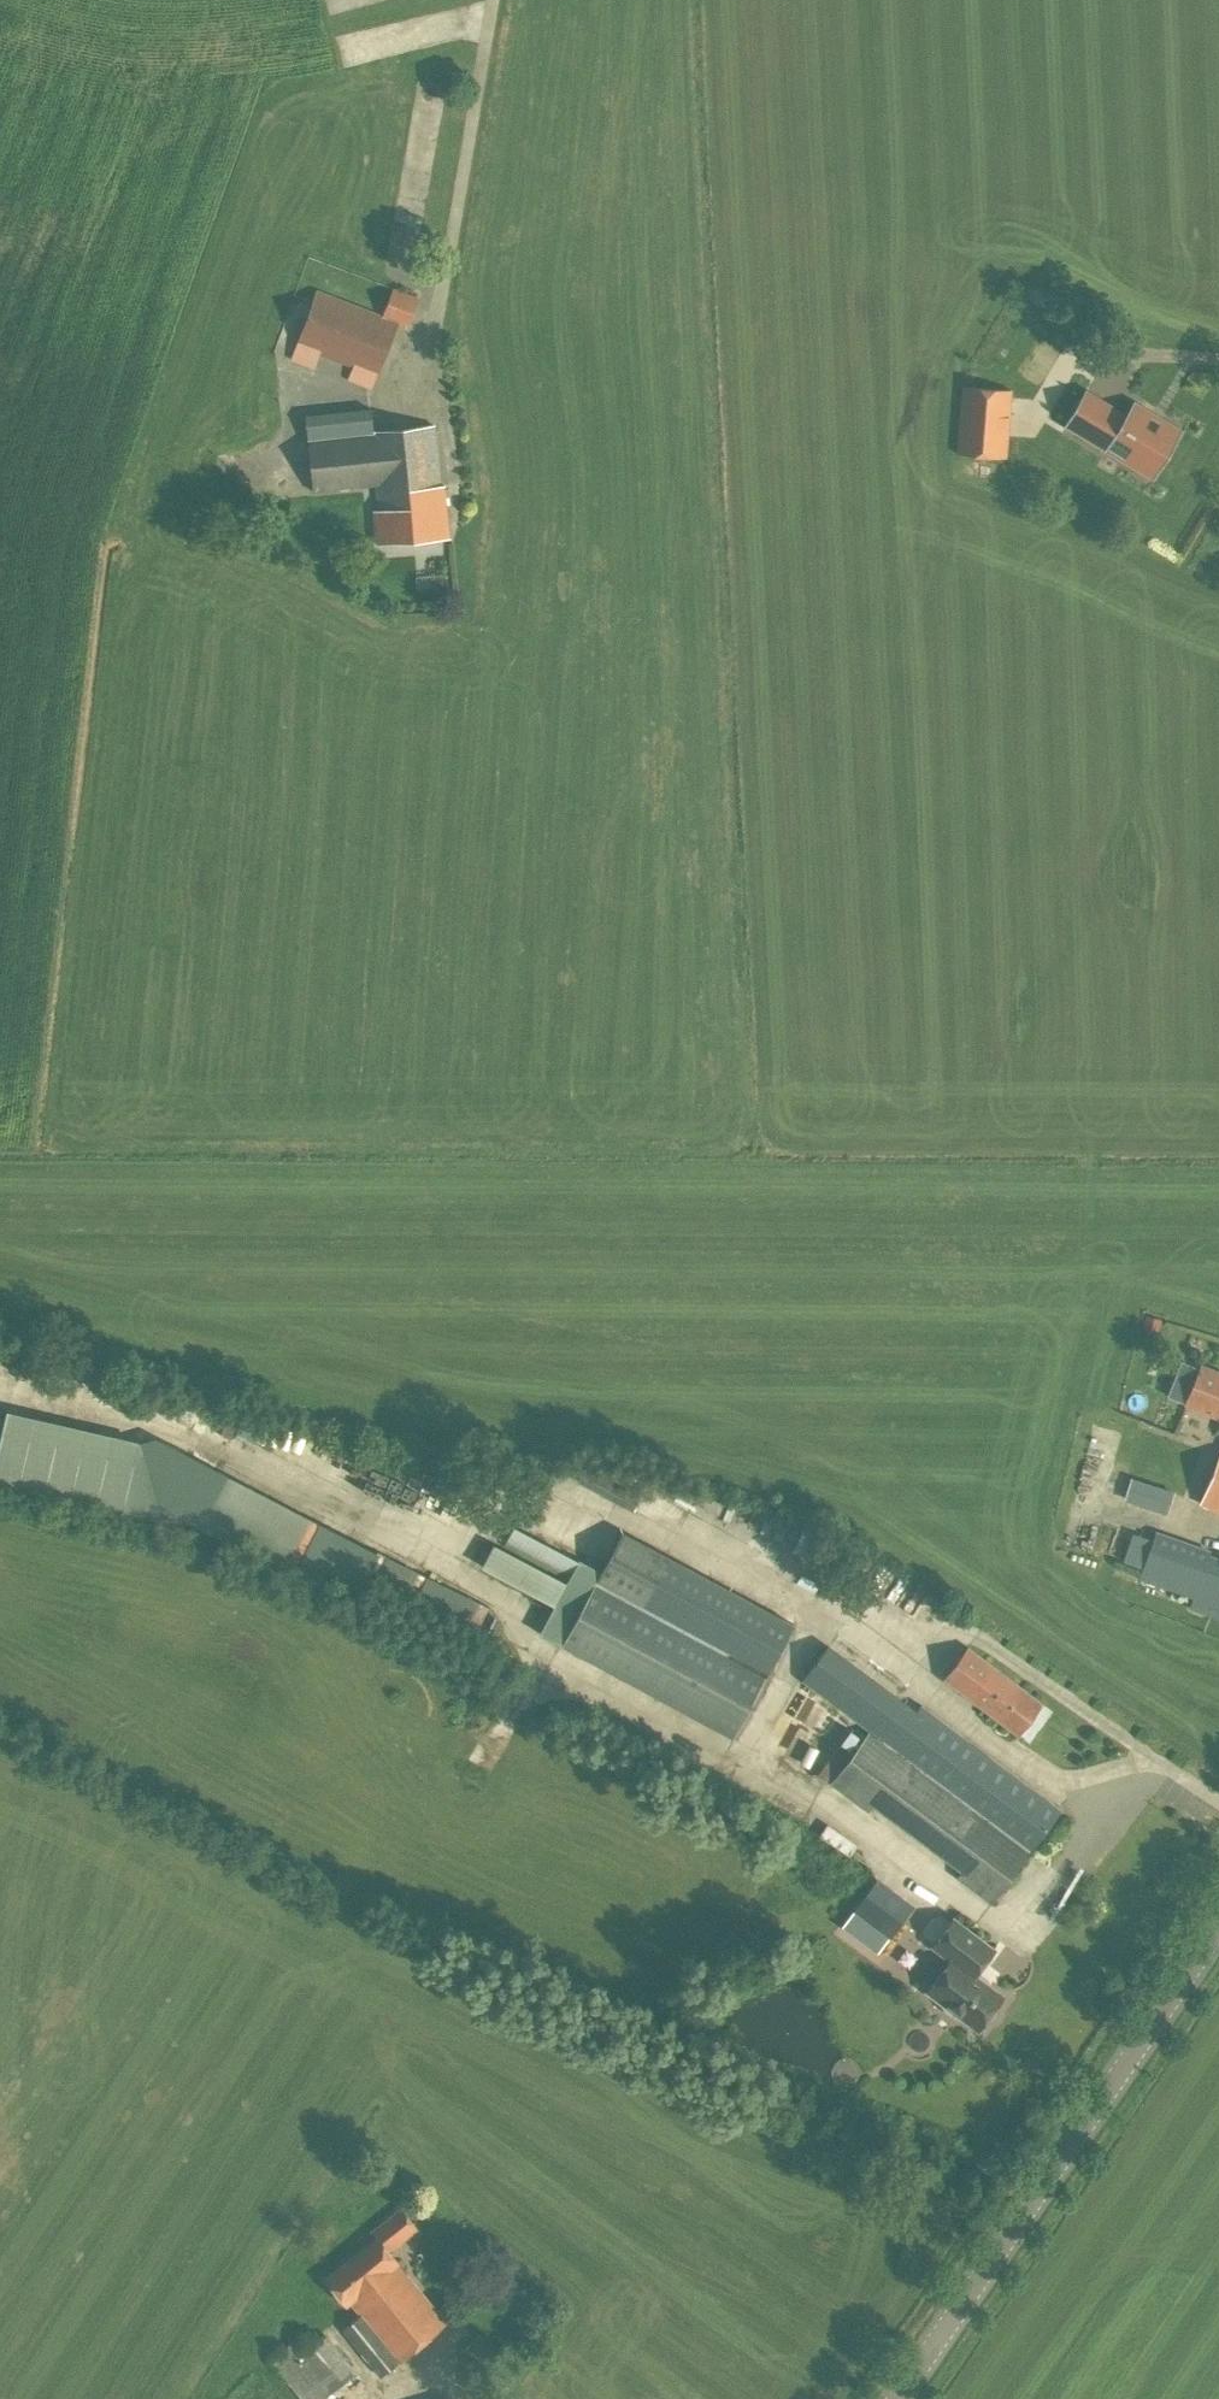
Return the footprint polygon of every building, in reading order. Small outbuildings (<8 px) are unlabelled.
[(408,326),(418,298),(393,288),(383,315),(316,291),(297,342),(291,359),(313,369),(318,355),(352,368),(348,380),(370,388),(397,322),(408,326)] [(957,453),(1003,456),(1006,456),(1011,391),(961,386),(956,453),(957,453)] [(1150,481),(1185,449),(1145,406),(1133,418),(1125,409),(1103,430),(1111,439),(1107,443),(1122,459),(1126,455),(1150,481)] [(371,431),(369,409),(306,415),(309,439),(314,491),(374,485),(377,511),(374,512),(377,543),(448,536),(443,486),(440,486),(434,425),(371,431)] [(1146,1316),(1143,1326),(1158,1330),(1160,1320),(1146,1316)] [(1201,1365),(1186,1403),(1218,1416),(1218,1372),(1201,1365)] [(141,1483),(148,1437),(114,1432),(110,1462),(90,1460),(92,1450),(64,1446),(68,1418),(13,1410),(2,1487),(104,1501),(106,1490),(120,1492),(122,1480),(141,1483)] [(1199,1504),(1218,1512),(1218,1455),(1199,1504)] [(1178,1512),(1185,1485),(1142,1473),(1134,1501),(1178,1512)] [(622,1531),(598,1576),(577,1565),(565,1589),(492,1550),(481,1571),(554,1610),(542,1633),(734,1736),(794,1623),(622,1531)] [(1156,1531),(1152,1541),(1134,1535),(1124,1562),(1142,1568),(1138,1579),(1192,1599),(1189,1608),(1214,1617),(1218,1602),(1218,1558),(1210,1554),(1211,1550),(1156,1531)] [(917,1711),(828,1646),(803,1679),(870,1729),(831,1782),(869,1810),(873,1804),(963,1870),(959,1877),(992,1901),(1061,1808),(921,1705),(917,1711)] [(1018,1732),(1040,1703),(969,1649),(946,1678),(1018,1732)] [(821,1814),(815,1826),(848,1843),(854,1831),(821,1814)] [(888,1938),(853,1912),(842,1927),(877,1952),(888,1938)] [(980,2029),(1005,1996),(976,1974),(995,1948),(955,1918),(935,1945),(953,1959),(929,1990),(980,2029)] [(446,2322),(389,2251),(417,2228),(401,2208),(373,2231),(377,2237),(326,2278),(347,2303),(350,2300),(362,2315),(344,2330),(380,2375),(397,2361),(398,2361),(446,2322)] [(325,2333),(307,2347),(297,2336),(270,2360),(302,2398),(323,2398),(330,2394),(357,2371),(325,2333)]
